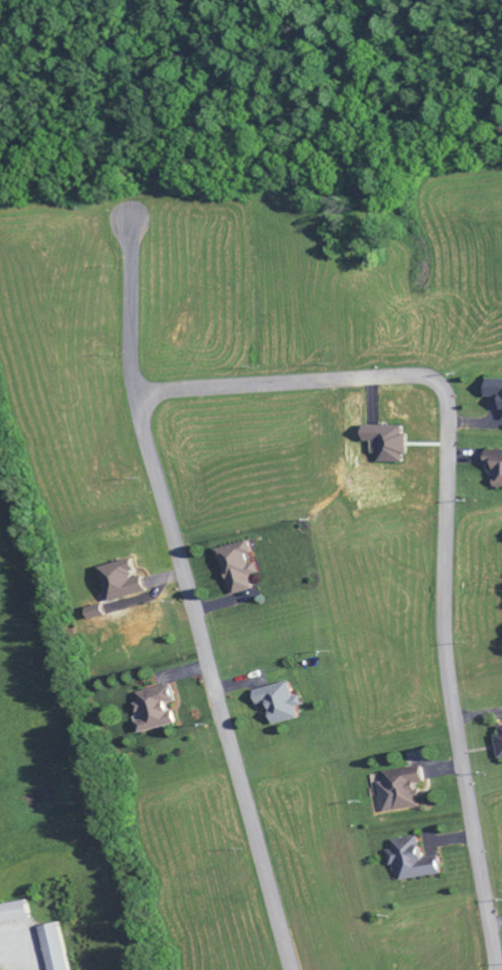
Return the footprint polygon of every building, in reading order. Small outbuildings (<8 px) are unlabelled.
[(490,382),(489,401),(501,401),(501,382),(490,382)] [(372,457),(378,457),(378,465),(403,465),(403,457),(406,457),(407,429),(365,428),(365,444),(372,445),(372,457)] [(488,453),(488,470),(496,470),(496,490),(501,490),(501,453),(488,453)] [(230,598),(253,593),(249,579),(259,576),(256,565),(250,567),(248,558),(254,557),(250,544),(219,551),(230,598)] [(99,570),(106,603),(145,595),(142,579),(135,581),(131,563),(99,570)] [(254,693),(257,709),(268,706),(273,728),(299,722),(296,710),(302,709),(300,699),(293,701),(289,685),(254,693)] [(137,696),(139,705),(133,707),(135,716),(142,714),(143,723),(134,725),(137,736),(175,728),(170,707),(175,706),(171,688),(137,696)] [(384,775),(385,785),(377,786),(382,816),(421,810),(417,787),(425,786),(422,769),(384,775)] [(385,854),(387,869),(396,868),(398,883),(441,878),(438,859),(422,861),(419,839),(391,843),(393,853),(385,854)] [(23,923),(19,904),(0,908),(0,927),(23,923)] [(42,969),(61,969),(50,926),(32,930),(42,969)]
